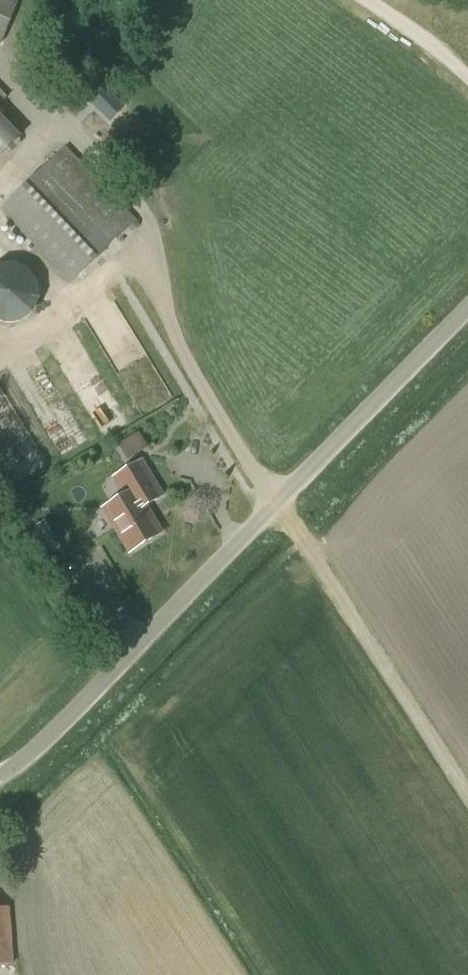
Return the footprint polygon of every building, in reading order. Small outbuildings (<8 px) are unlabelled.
[(20,0),(0,0),(0,43),(2,44),(20,0)] [(0,115),(0,157),(21,137),(0,115)] [(137,220),(67,146),(0,208),(0,209),(71,283),(137,220)] [(20,323),(34,314),(41,298),(38,282),(29,269),(15,263),(0,264),(0,322),(4,324),(20,323)] [(122,439),(128,456),(147,449),(141,433),(122,439)] [(131,552),(162,533),(146,506),(164,496),(143,461),(115,478),(125,496),(105,508),(131,552)] [(62,548),(45,520),(35,526),(51,554),(62,548)] [(13,964),(9,907),(0,908),(0,965),(13,964)]
